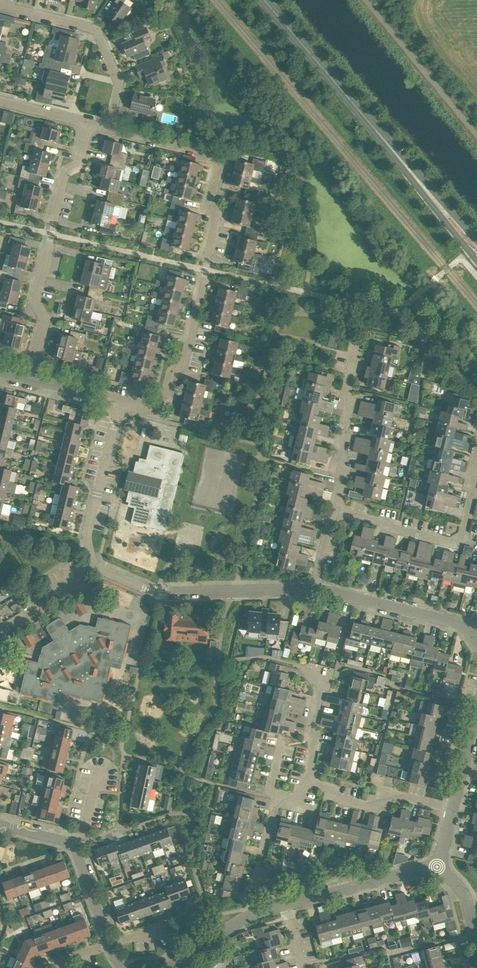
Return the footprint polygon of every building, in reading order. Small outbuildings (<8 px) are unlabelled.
[(82,2),(80,7),(94,11),(97,0),(73,0),(82,2)] [(116,3),(107,16),(119,25),(130,8),(122,3),(124,0),(112,0),(116,3)] [(1,34),(3,27),(10,28),(11,24),(14,24),(15,18),(1,15),(0,17),(0,34),(1,34)] [(58,48),(76,52),(79,40),(66,37),(68,31),(53,28),(52,34),(54,34),(53,39),(51,41),(49,46),(58,48)] [(135,39),(122,44),(128,57),(146,49),(142,40),(149,36),(146,28),(133,33),(135,39)] [(11,56),(13,52),(9,51),(10,49),(5,48),(6,43),(0,42),(0,53),(11,56)] [(58,48),(49,46),(46,45),(42,64),(44,64),(58,67),(59,68),(60,62),(73,65),(76,52),(58,48)] [(0,53),(0,64),(1,65),(1,62),(9,64),(11,56),(0,53)] [(161,56),(135,67),(139,75),(145,73),(150,85),(166,78),(161,67),(165,65),(161,56)] [(58,67),(44,64),(43,70),(44,71),(42,81),(44,83),(47,84),(67,89),(70,77),(56,73),(58,67)] [(67,89),(47,84),(45,92),(38,90),(35,101),(49,104),(50,98),(64,101),(67,89)] [(135,92),(131,110),(144,113),(142,120),(156,123),(158,114),(152,113),(155,100),(139,96),(140,93),(135,92)] [(11,125),(14,113),(4,111),(1,122),(11,125)] [(15,114),(12,128),(19,130),(23,116),(15,114)] [(31,143),(44,146),(46,140),(58,144),(61,132),(55,130),(57,124),(45,121),(42,135),(34,133),(31,143)] [(175,123),(174,130),(181,132),(183,125),(175,123)] [(114,162),(126,165),(128,155),(121,153),(123,146),(106,141),(103,153),(115,156),(114,162)] [(44,146),(31,143),(30,149),(35,150),(32,162),(49,166),(52,154),(43,152),(44,146)] [(197,177),(198,170),(201,171),(202,168),(203,169),(203,166),(200,165),(195,164),(196,158),(184,155),(181,168),(171,165),(169,170),(179,173),(197,177)] [(6,157),(4,164),(10,166),(11,165),(13,166),(15,159),(6,157)] [(164,164),(161,159),(156,162),(160,167),(164,164)] [(251,177),(253,170),(263,173),(266,162),(253,159),(252,164),(237,161),(235,168),(233,167),(232,170),(231,170),(230,172),(234,173),(251,177)] [(49,166),(32,162),(30,168),(22,166),(20,177),(23,177),(23,178),(36,181),(40,181),(41,176),(46,177),(49,166)] [(126,165),(114,162),(112,168),(100,165),(97,177),(103,178),(114,181),(115,180),(120,182),(123,171),(124,171),(126,165)] [(197,177),(179,173),(178,179),(168,177),(167,182),(176,184),(176,185),(194,189),(194,188),(196,182),(198,183),(199,180),(200,180),(200,178),(197,177)] [(234,173),(232,179),(230,179),(229,181),(228,181),(227,184),(231,185),(246,189),(245,194),(257,197),(258,191),(249,189),(250,182),(260,184),(261,179),(251,177),(234,173)] [(36,181),(23,178),(22,183),(26,184),(23,196),(40,200),(43,188),(34,186),(36,181)] [(103,178),(100,189),(112,192),(111,198),(123,201),(124,195),(117,193),(120,182),(115,180),(114,181),(103,178)] [(194,189),(176,185),(175,191),(165,189),(164,194),(173,196),(172,203),(184,206),(186,199),(191,201),(193,194),(195,194),(196,192),(197,192),(198,189),(194,188),(194,189)] [(257,197),(245,194),(243,200),(238,199),(236,206),(233,205),(233,208),(232,208),(231,210),(235,211),(252,215),(254,209),(264,211),(265,206),(255,204),(257,197)] [(40,200),(23,196),(22,202),(17,201),(15,212),(27,215),(29,209),(38,211),(40,200)] [(123,201),(111,198),(109,204),(97,201),(94,212),(112,217),(115,205),(122,207),(123,201)] [(184,206),(172,203),(170,209),(180,211),(179,218),(169,215),(167,220),(177,223),(195,227),(196,220),(199,221),(200,218),(201,218),(201,216),(198,215),(183,211),(184,206)] [(235,211),(233,218),(231,217),(230,220),(229,219),(228,222),(232,223),(247,227),(245,233),(258,236),(259,229),(249,227),(251,220),(261,223),(262,218),(252,215),(235,211)] [(112,217),(94,212),(92,224),(104,227),(102,233),(114,236),(117,226),(110,225),(112,217)] [(195,227),(177,223),(176,229),(166,227),(165,232),(174,234),(174,235),(192,239),(192,238),(194,232),(196,232),(197,230),(198,230),(198,227),(195,227)] [(258,236),(245,233),(244,238),(240,237),(238,245),(235,244),(235,246),(234,246),(233,249),(237,250),(237,249),(254,254),(256,247),(266,249),(267,244),(257,242),(256,241),(258,236)] [(192,239),(174,235),(173,241),(163,238),(160,250),(172,253),(174,247),(189,250),(191,243),(193,244),(194,241),(195,242),(196,239),(192,238),(192,239)] [(27,240),(15,238),(11,237),(8,247),(13,248),(11,255),(28,259),(31,248),(25,246),(27,240)] [(237,249),(237,250),(235,256),(232,255),(232,258),(231,258),(230,260),(234,261),(234,262),(239,263),(237,269),(250,272),(253,259),(263,261),(264,256),(254,254),(237,249)] [(28,259),(11,255),(8,266),(4,265),(2,271),(15,274),(16,269),(25,271),(28,259)] [(87,261),(84,273),(108,278),(112,261),(100,258),(99,264),(87,261)] [(183,292),(184,285),(187,286),(188,283),(189,284),(189,281),(186,280),(181,279),(182,273),(170,270),(167,283),(157,280),(155,285),(165,288),(183,292)] [(2,271),(0,271),(0,283),(4,284),(3,289),(20,294),(22,282),(13,280),(15,274),(2,271)] [(108,278),(84,273),(81,284),(93,287),(92,293),(104,296),(108,278)] [(234,304),(235,298),(245,300),(248,289),(236,286),(234,292),(219,288),(218,295),(215,294),(214,297),(213,297),(213,299),(216,300),(234,304)] [(165,288),(164,294),(154,292),(153,297),(162,299),(163,299),(180,304),(180,303),(182,297),(184,297),(185,295),(186,295),(186,293),(183,292),(165,288)] [(3,289),(0,301),(0,307),(7,309),(8,303),(17,305),(20,294),(3,289)] [(78,296),(75,307),(93,311),(96,300),(103,302),(104,296),(92,293),(90,299),(78,296)] [(163,299),(162,299),(161,306),(151,304),(150,309),(160,311),(177,315),(179,309),(181,309),(182,307),(183,307),(184,304),(180,303),(180,304),(163,299)] [(216,300),(215,307),(212,306),(211,309),(210,308),(210,311),(213,312),(231,316),(233,309),(242,312),(244,307),(234,304),(216,300)] [(93,311),(75,307),(72,319),(85,322),(83,328),(95,331),(98,321),(91,319),(93,311)] [(177,315),(160,311),(158,318),(148,315),(145,327),(158,330),(159,324),(174,327),(176,320),(179,321),(179,318),(180,318),(181,316),(177,315)] [(213,312),(212,318),(209,318),(209,320),(208,320),(207,323),(211,324),(216,325),(214,331),(227,334),(230,321),(240,323),(241,318),(231,316),(213,312)] [(6,334),(26,339),(27,334),(24,333),(26,326),(20,325),(22,319),(5,315),(1,332),(6,334)] [(158,330),(145,327),(144,332),(142,332),(140,339),(131,337),(129,342),(139,344),(157,348),(158,342),(161,342),(162,340),(163,340),(163,337),(160,336),(156,335),(158,330)] [(60,334),(57,346),(75,350),(76,343),(83,344),(85,335),(74,332),(72,337),(60,334)] [(6,334),(4,340),(0,339),(0,350),(10,353),(11,347),(20,349),(22,343),(25,343),(26,339),(6,334)] [(332,334),(329,345),(335,346),(338,335),(332,334)] [(235,355),(237,348),(247,351),(248,346),(238,343),(221,339),(219,346),(217,345),(216,348),(215,348),(214,350),(218,351),(235,355)] [(139,344),(138,351),(128,348),(127,353),(136,356),(154,360),(155,353),(158,354),(159,351),(160,351),(160,349),(157,348),(139,344)] [(372,361),(389,365),(392,355),(397,356),(399,347),(389,345),(389,348),(376,345),(375,352),(369,350),(367,360),(372,362),(372,361)] [(75,350),(57,346),(54,358),(67,361),(65,366),(77,370),(82,352),(75,350)] [(218,351),(216,358),(214,357),(213,360),(212,359),(211,362),(215,363),(233,367),(234,360),(244,362),(245,357),(235,355),(218,351)] [(136,356),(135,362),(125,360),(124,365),(134,367),(151,372),(151,371),(153,365),(155,365),(156,363),(157,363),(157,361),(154,360),(136,356)] [(367,367),(366,372),(386,377),(389,365),(372,361),(372,362),(371,368),(367,367)] [(412,370),(415,371),(419,372),(421,364),(414,362),(412,370)] [(215,363),(213,369),(211,369),(210,371),(209,371),(209,374),(212,374),(212,375),(230,379),(231,372),(241,374),(242,369),(233,367),(215,363)] [(151,372),(134,367),(132,374),(122,372),(119,383),(132,386),(133,380),(148,384),(150,376),(152,377),(153,375),(154,375),(155,372),(151,371),(151,372)] [(310,372),(308,378),(304,377),(303,378),(301,387),(306,388),(306,389),(323,393),(329,394),(334,375),(322,372),(321,375),(310,372)] [(386,377),(366,372),(365,377),(368,378),(367,385),(383,389),(386,377)] [(420,380),(419,380),(413,378),(414,376),(409,375),(408,382),(418,385),(420,380)] [(186,394),(203,398),(204,391),(214,393),(217,382),(205,379),(203,385),(188,382),(187,389),(184,388),(184,391),(183,390),(182,393),(186,394)] [(408,394),(409,394),(417,396),(419,387),(410,385),(408,394)] [(323,393),(306,389),(303,400),(324,405),(325,401),(321,400),(323,393)] [(448,413),(459,416),(471,419),(473,409),(467,408),(469,401),(457,398),(457,395),(448,392),(446,401),(450,402),(448,413)] [(17,408),(18,403),(26,405),(27,399),(1,393),(0,396),(0,404),(17,408)] [(186,394),(184,400),(181,400),(181,402),(180,402),(179,404),(183,405),(200,409),(202,403),(212,405),(213,400),(203,398),(186,394)] [(324,405),(303,400),(300,412),(317,417),(319,410),(323,411),(324,405)] [(361,402),(360,408),(393,416),(396,405),(379,400),(377,406),(361,402)] [(40,413),(42,405),(32,403),(30,411),(40,413)] [(0,404),(0,406),(0,408),(0,415),(14,418),(17,408),(0,404)] [(68,422),(87,427),(91,412),(63,405),(62,411),(70,413),(68,422)] [(183,405),(181,412),(179,411),(178,414),(177,413),(177,416),(180,417),(185,418),(184,424),(196,427),(199,414),(212,417),(213,412),(200,409),(183,405)] [(393,416),(360,408),(358,415),(374,419),(373,424),(393,429),(394,426),(391,425),(393,416)] [(317,417),(300,412),(299,419),(302,420),(301,425),(328,432),(329,427),(319,424),(321,418),(317,417)] [(441,412),(438,423),(456,427),(466,430),(467,425),(458,422),(459,416),(448,413),(441,412)] [(0,415),(0,426),(12,429),(14,418),(0,415)] [(87,427),(68,422),(66,432),(82,436),(84,427),(87,427)] [(456,427),(438,423),(435,422),(434,425),(438,426),(436,435),(469,443),(470,437),(455,433),(456,427)] [(393,429),(373,424),(371,430),(361,428),(360,433),(373,436),(387,440),(389,431),(393,432),(393,429)] [(301,425),(298,436),(315,441),(317,434),(327,437),(328,432),(301,425)] [(0,426),(0,437),(9,439),(12,429),(0,426)] [(82,436),(66,432),(63,442),(79,446),(82,436)] [(315,441),(298,436),(292,435),(289,446),(295,448),(329,456),(330,450),(314,446),(315,441)] [(469,443),(436,435),(434,444),(430,443),(429,445),(433,446),(433,447),(451,451),(452,446),(467,450),(469,443)] [(373,436),(372,441),(356,437),(355,444),(387,452),(390,443),(394,444),(394,442),(390,441),(387,440),(373,436)] [(0,437),(0,448),(7,449),(9,439),(0,437)] [(79,446),(63,442),(61,452),(77,456),(79,446)] [(387,452),(355,444),(353,451),(369,455),(367,459),(388,465),(392,465),(392,463),(385,461),(387,452)] [(181,468),(184,453),(150,445),(145,464),(136,461),(133,473),(128,472),(124,489),(129,490),(126,502),(136,504),(131,523),(145,527),(147,530),(151,528),(165,531),(169,517),(172,515),(170,511),(179,473),(183,471),(181,468)] [(451,451),(433,447),(431,454),(434,454),(433,459),(461,466),(462,461),(452,458),(454,452),(451,451)] [(329,456),(295,448),(292,461),(310,465),(311,460),(327,464),(329,456)] [(61,452),(58,462),(74,466),(77,456),(61,452)] [(388,465),(367,459),(366,466),(356,464),(355,468),(382,475),(384,466),(388,467),(388,465)] [(433,459),(430,470),(448,475),(450,468),(460,471),(460,470),(461,466),(433,459)] [(58,462),(56,472),(72,476),(74,466),(58,462)] [(382,475),(355,468),(354,469),(368,472),(366,479),(357,476),(355,481),(382,488),(384,478),(389,479),(389,477),(385,476),(382,475)] [(9,483),(12,471),(2,469),(0,469),(0,480),(9,483)] [(448,475),(430,470),(428,480),(424,479),(424,481),(428,482),(427,482),(445,487),(447,480),(457,482),(458,478),(458,477),(448,475)] [(289,483),(323,491),(324,484),(308,480),(309,475),(292,471),(289,483)] [(72,476),(56,472),(53,482),(63,484),(69,486),(70,485),(72,476)] [(0,480),(0,491),(6,493),(9,483),(0,480)] [(382,488),(355,481),(354,486),(364,489),(362,495),(379,499),(382,488)] [(323,491),(289,483),(285,482),(283,493),(291,495),(290,495),(304,498),(305,493),(321,497),(323,491)] [(445,487),(427,482),(426,489),(430,490),(429,495),(456,501),(457,497),(447,494),(448,487),(445,487)] [(63,484),(61,495),(77,498),(79,488),(70,485),(69,486),(63,484)] [(41,490),(36,489),(35,494),(34,499),(44,501),(46,491),(41,490)] [(61,495),(58,505),(74,509),(77,498),(61,495)] [(290,495),(288,507),(313,513),(314,506),(306,504),(308,499),(304,498),(290,495)] [(456,501),(429,495),(426,507),(443,511),(444,504),(455,507),(456,501)] [(74,509),(58,505),(55,516),(71,520),(74,509)] [(313,513),(288,507),(285,519),(302,523),(303,518),(311,520),(313,513)] [(14,515),(12,522),(12,524),(24,527),(24,525),(26,518),(14,515)] [(71,520),(55,516),(53,526),(69,530),(71,520)] [(285,519),(282,530),(315,538),(316,531),(301,528),(302,523),(285,519)] [(362,556),(368,528),(364,527),(361,537),(354,536),(350,553),(362,556)] [(374,530),(368,528),(362,556),(374,559),(377,545),(378,541),(371,540),(374,530)] [(315,538),(282,530),(280,542),(283,543),(296,546),(298,541),(313,545),(315,538)] [(377,545),(374,559),(372,566),(374,567),(375,563),(384,565),(391,537),(386,536),(384,547),(377,545)] [(396,538),(391,537),(384,565),(394,567),(392,571),(395,572),(400,551),(394,549),(396,538)] [(400,551),(395,572),(397,573),(398,569),(407,571),(406,574),(407,574),(411,557),(414,543),(409,542),(407,552),(400,551)] [(411,557),(407,574),(406,578),(408,579),(409,575),(418,577),(427,544),(420,542),(416,558),(411,557)] [(296,546),(283,543),(280,554),(307,561),(308,556),(298,554),(300,547),(296,546)] [(427,544),(418,577),(428,580),(427,584),(429,584),(430,580),(434,563),(429,562),(433,545),(427,544)] [(434,563),(430,580),(437,582),(438,577),(442,579),(449,551),(444,550),(442,561),(435,559),(434,563)] [(454,553),(449,551),(442,579),(452,581),(452,585),(453,585),(458,564),(452,563),(454,553)] [(307,561),(280,554),(277,566),(294,570),(296,564),(306,566),(307,561)] [(461,554),(458,564),(453,585),(465,588),(465,584),(470,567),(464,566),(466,556),(461,554)] [(470,567),(465,584),(476,587),(476,565),(471,564),(470,567)] [(81,602),(73,607),(79,616),(87,611),(81,602)] [(263,611),(251,610),(249,631),(260,631),(260,636),(268,636),(270,612),(269,618),(262,617),(263,611)] [(178,613),(167,611),(164,640),(176,641),(176,640),(207,643),(209,616),(178,614),(178,613)] [(282,613),(270,612),(268,636),(269,632),(279,633),(279,637),(287,638),(291,620),(281,619),(282,613)] [(318,626),(315,638),(327,641),(334,614),(329,612),(326,623),(319,622),(318,626)] [(338,615),(334,614),(327,641),(337,643),(341,627),(336,626),(338,615)] [(54,640),(54,641),(43,647),(41,655),(44,659),(39,663),(28,660),(20,693),(59,702),(61,693),(102,703),(112,662),(122,664),(131,625),(98,617),(96,627),(91,630),(88,626),(81,624),(69,631),(67,638),(61,642),(54,640)] [(69,631),(62,619),(59,618),(48,625),(47,628),(54,641),(54,640),(61,642),(67,638),(69,631)] [(380,629),(374,628),(370,644),(381,647),(388,620),(383,618),(380,629)] [(365,621),(361,620),(360,624),(353,623),(351,633),(347,632),(345,644),(359,647),(360,642),(365,621)] [(388,620),(381,647),(391,649),(395,633),(390,632),(393,621),(388,620)] [(365,621),(360,642),(370,644),(374,628),(368,626),(369,622),(365,621)] [(318,626),(310,625),(309,628),(302,626),(300,633),(294,631),(290,644),(298,645),(298,642),(313,646),(315,638),(318,626)] [(395,633),(391,649),(391,650),(390,655),(401,657),(407,631),(403,630),(402,635),(395,633)] [(407,631),(401,657),(412,660),(416,642),(417,638),(410,637),(411,632),(407,631)] [(29,633),(22,637),(28,648),(35,643),(29,633)] [(416,642),(412,660),(410,666),(422,668),(423,662),(430,636),(425,635),(423,644),(416,642)] [(434,637),(430,636),(423,662),(435,665),(439,653),(440,648),(432,646),(434,637)] [(265,647),(254,647),(254,656),(257,656),(264,655),(265,647)] [(439,653),(435,665),(434,669),(445,672),(448,663),(450,655),(439,653)] [(271,671),(268,685),(284,689),(288,674),(282,672),(283,666),(270,663),(269,670),(271,671)] [(448,663),(445,672),(443,680),(446,681),(459,684),(463,667),(448,663)] [(349,689),(366,693),(367,688),(370,689),(373,688),(375,678),(369,677),(370,676),(361,674),(360,679),(353,677),(349,689)] [(284,689),(268,685),(266,693),(274,695),(273,699),(305,707),(306,700),(291,696),(293,691),(284,689)] [(349,689),(347,700),(363,705),(366,693),(349,689)] [(363,705),(347,700),(328,696),(326,702),(341,706),(339,711),(360,716),(363,705)] [(268,698),(265,709),(287,715),(288,709),(303,713),(305,707),(273,699),(268,698)] [(426,714),(443,719),(446,707),(429,703),(422,701),(419,712),(423,713),(426,714)] [(265,709),(263,720),(295,728),(296,723),(286,720),(287,715),(265,709)] [(360,716),(339,711),(338,716),(323,712),(321,719),(359,728),(362,717),(360,716)] [(9,726),(13,727),(16,716),(0,712),(0,724),(9,726)] [(419,725),(436,729),(439,730),(440,727),(443,728),(445,719),(443,719),(426,714),(423,713),(419,725)] [(359,728),(321,719),(320,725),(335,729),(334,734),(355,739),(358,728),(359,728)] [(295,728),(263,720),(260,730),(273,734),(278,735),(281,736),(283,730),(294,733),(295,728)] [(19,733),(28,735),(31,723),(21,721),(19,733)] [(0,724),(0,735),(6,736),(6,737),(10,738),(13,727),(9,726),(0,724)] [(419,725),(416,737),(433,741),(436,729),(419,725)] [(58,727),(56,737),(71,741),(73,731),(58,727)] [(273,734),(260,730),(252,728),(251,734),(243,732),(242,737),(262,742),(266,743),(268,736),(272,737),(273,734)] [(358,740),(355,739),(334,734),(338,735),(335,746),(356,751),(358,740)] [(262,742),(242,737),(238,736),(237,741),(244,743),(243,748),(264,754),(265,750),(260,748),(262,742)] [(56,737),(53,748),(68,751),(71,741),(56,737)] [(416,737),(414,748),(439,755),(440,750),(431,748),(433,741),(416,737)] [(388,754),(390,744),(384,742),(382,752),(388,754)] [(0,746),(0,757),(1,757),(7,759),(10,748),(4,747),(0,746)] [(356,751),(335,746),(333,756),(353,761),(356,751)] [(53,748),(51,758),(65,762),(68,751),(53,748)] [(237,752),(236,757),(257,763),(258,756),(263,757),(264,754),(243,748),(242,753),(237,752)] [(439,755),(414,748),(411,761),(427,764),(429,757),(438,760),(439,755)] [(29,753),(22,752),(20,758),(28,760),(29,753)] [(353,761),(333,756),(330,767),(351,772),(353,761)] [(257,763),(236,757),(235,757),(233,762),(239,764),(238,769),(259,775),(260,771),(255,769),(257,763)] [(65,762),(51,758),(48,769),(63,772),(65,762)] [(427,764),(411,761),(408,771),(440,778),(441,774),(430,771),(431,765),(427,764)] [(2,775),(6,776),(8,765),(4,764),(0,763),(0,775),(2,775)] [(139,763),(137,774),(154,778),(156,767),(139,763)] [(244,789),(246,783),(251,784),(253,777),(258,778),(259,775),(238,769),(236,779),(230,777),(228,785),(244,789)] [(440,778),(408,771),(406,781),(426,786),(427,781),(438,784),(440,778)] [(137,774),(135,785),(152,789),(154,778),(137,774)] [(45,775),(43,786),(47,787),(66,791),(67,787),(63,786),(64,780),(45,775)] [(152,789),(135,785),(132,795),(150,799),(152,789)] [(47,787),(43,786),(40,796),(44,797),(59,801),(60,795),(64,796),(66,791),(47,787)] [(150,799),(132,795),(130,806),(147,810),(150,799)] [(40,796),(38,807),(41,808),(60,812),(62,807),(58,806),(59,801),(44,797),(40,796)] [(237,807),(258,812),(258,808),(254,807),(256,800),(240,796),(238,801),(232,800),(231,805),(237,807)] [(19,802),(14,801),(13,800),(9,814),(15,815),(19,802)] [(41,808),(38,807),(35,818),(54,822),(55,816),(59,817),(60,812),(41,808)] [(258,812),(237,807),(235,817),(250,821),(255,822),(258,812)] [(400,836),(406,810),(402,809),(399,819),(392,817),(388,833),(400,836)] [(354,810),(350,826),(347,838),(357,841),(362,824),(356,823),(359,812),(354,810)] [(406,810),(400,836),(398,842),(404,844),(405,837),(411,839),(412,834),(415,822),(409,821),(411,811),(406,810)] [(318,819),(313,838),(324,841),(329,820),(331,815),(320,812),(318,819)] [(362,824),(357,841),(356,845),(367,848),(374,815),(370,814),(367,825),(362,824)] [(415,822),(412,834),(421,836),(421,832),(429,834),(433,818),(417,814),(415,822)] [(379,817),(374,815),(367,848),(377,850),(383,829),(377,828),(379,817)] [(253,833),(255,822),(250,821),(235,817),(232,828),(253,833)] [(288,841),(292,825),(288,824),(289,819),(281,817),(276,839),(275,844),(280,845),(281,840),(288,841)] [(310,830),(303,828),(299,848),(306,850),(307,846),(311,847),(313,838),(318,819),(313,817),(310,830)] [(339,823),(329,820),(324,841),(334,844),(335,839),(339,823)] [(339,823),(335,839),(346,842),(347,838),(350,826),(339,823)] [(292,825),(288,841),(292,842),(291,846),(299,848),(303,828),(292,825)] [(245,842),(247,835),(252,836),(253,833),(232,828),(229,838),(245,842)] [(157,832),(162,847),(173,844),(168,829),(157,832)] [(464,840),(476,843),(476,831),(475,837),(465,835),(464,840)] [(157,832),(147,836),(152,851),(162,847),(157,832)] [(152,851),(147,836),(137,839),(142,855),(152,851)] [(245,842),(229,838),(227,850),(242,854),(245,842)] [(142,855),(137,839),(126,843),(132,858),(142,855)] [(464,840),(463,845),(472,848),(471,854),(476,856),(476,843),(464,840)] [(185,858),(180,842),(176,843),(181,860),(185,858)] [(120,858),(115,843),(105,847),(110,861),(120,858)] [(132,858),(126,843),(117,847),(115,843),(120,858),(121,862),(132,858)] [(110,861),(105,847),(94,850),(100,865),(110,861)] [(242,854),(227,850),(224,862),(228,863),(239,866),(240,865),(244,866),(247,855),(242,854)] [(53,861),(59,880),(70,877),(64,860),(58,863),(57,860),(53,861)] [(49,866),(43,868),(50,884),(59,880),(53,861),(48,863),(49,866)] [(200,868),(209,871),(211,863),(201,861),(200,868)] [(288,862),(286,871),(292,872),(294,868),(295,864),(288,862)] [(239,866),(228,863),(225,875),(229,875),(241,878),(244,866),(240,865),(239,866)] [(294,868),(292,872),(300,874),(301,870),(303,865),(296,863),(295,868),(294,868)] [(36,867),(32,869),(39,888),(50,884),(43,868),(38,870),(36,867)] [(29,873),(23,875),(29,891),(39,888),(32,869),(28,870),(29,873)] [(29,891),(23,875),(17,877),(16,874),(12,876),(18,895),(29,891)] [(229,875),(225,875),(221,889),(218,888),(216,895),(229,898),(230,892),(237,894),(241,878),(229,875)] [(18,895),(12,876),(7,877),(8,880),(2,883),(8,899),(18,895)] [(175,884),(181,899),(191,896),(186,880),(175,884)] [(181,899),(175,884),(165,888),(166,891),(170,903),(171,903),(181,899)] [(166,891),(156,895),(161,910),(172,906),(171,903),(170,903),(166,891)] [(418,916),(415,904),(414,900),(407,902),(404,892),(400,893),(407,919),(418,916)] [(407,919),(400,893),(395,894),(397,904),(391,906),(395,922),(401,921),(402,927),(408,925),(407,919)] [(156,895),(146,898),(151,914),(161,910),(156,895)] [(151,914),(146,898),(136,902),(141,917),(151,914)] [(433,925),(429,909),(426,901),(415,904),(418,916),(419,921),(424,919),(425,927),(433,925)] [(136,902),(126,906),(131,921),(141,917),(136,902)] [(382,922),(378,906),(371,907),(370,902),(366,903),(372,925),(373,929),(383,926),(382,922)] [(364,909),(357,911),(361,927),(372,925),(366,903),(362,904),(364,909)] [(395,922),(391,906),(390,903),(378,906),(382,922),(387,921),(387,924),(395,922)] [(444,905),(429,909),(433,925),(445,921),(448,932),(457,930),(452,909),(445,911),(444,905)] [(131,921),(126,906),(115,909),(121,924),(131,921)] [(350,907),(345,909),(351,930),(361,927),(357,911),(351,913),(350,907)] [(351,930),(345,909),(343,909),(344,914),(336,916),(337,920),(340,933),(341,932),(342,936),(352,934),(351,930)] [(328,911),(324,912),(331,939),(342,936),(341,932),(340,933),(337,920),(331,922),(328,911)] [(331,939),(324,912),(318,914),(321,925),(316,926),(320,942),(321,946),(323,947),(332,945),(331,939)] [(85,919),(75,923),(81,942),(86,941),(85,937),(90,935),(91,935),(85,919)] [(75,923),(64,926),(70,942),(76,940),(77,944),(81,942),(75,923)] [(263,950),(275,947),(275,946),(283,944),(279,928),(270,931),(268,925),(255,928),(257,935),(258,939),(264,937),(265,941),(261,942),(263,950)] [(70,942),(64,926),(54,930),(61,949),(65,948),(64,945),(70,942)] [(61,949),(54,930),(44,934),(49,950),(55,948),(56,951),(61,949)] [(44,934),(34,937),(41,956),(45,955),(44,952),(49,950),(44,934)] [(34,937),(26,940),(17,958),(37,967),(42,967),(43,966),(34,962),(36,957),(38,958),(38,957),(41,956),(34,937)] [(425,961),(441,957),(438,946),(418,951),(420,959),(424,958),(425,961)] [(275,947),(263,950),(259,951),(262,962),(279,958),(278,957),(278,958),(275,947)] [(358,964),(363,963),(362,956),(345,960),(347,967),(343,967),(359,967),(358,964)] [(425,961),(426,966),(423,967),(443,967),(444,967),(441,957),(425,961)] [(12,967),(37,967),(17,958),(12,967)] [(262,962),(258,963),(260,967),(284,967),(288,967),(286,961),(280,963),(279,958),(262,962)] [(408,961),(410,967),(416,967),(420,967),(417,958),(408,961)]
